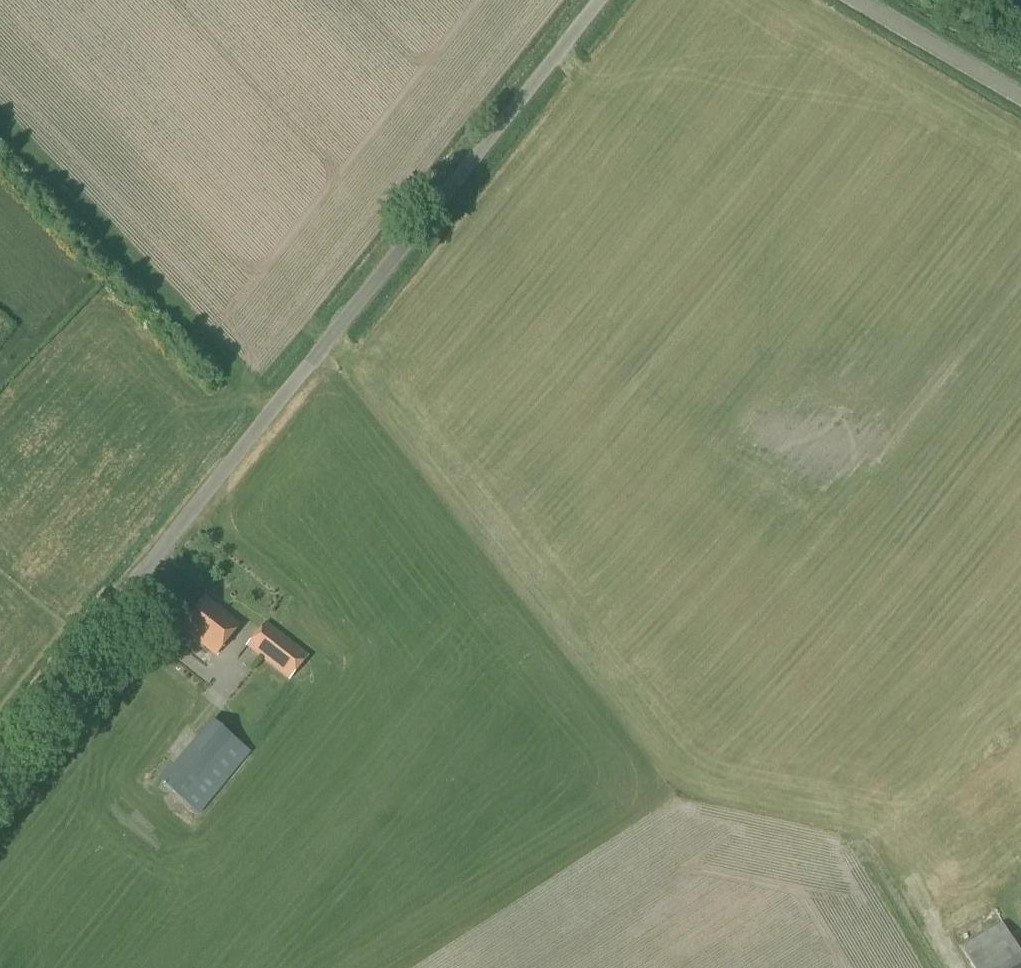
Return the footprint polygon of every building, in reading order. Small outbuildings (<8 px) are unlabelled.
[(216,656),(240,626),(205,599),(182,628),(216,656)] [(289,680),(308,657),(266,623),(247,647),(289,680)] [(200,816),(251,753),(210,720),(160,782),(200,816)] [(997,907),(1011,930),(1007,932),(1002,923),(960,948),(972,967),(1020,967),(1020,893),(997,907)]
